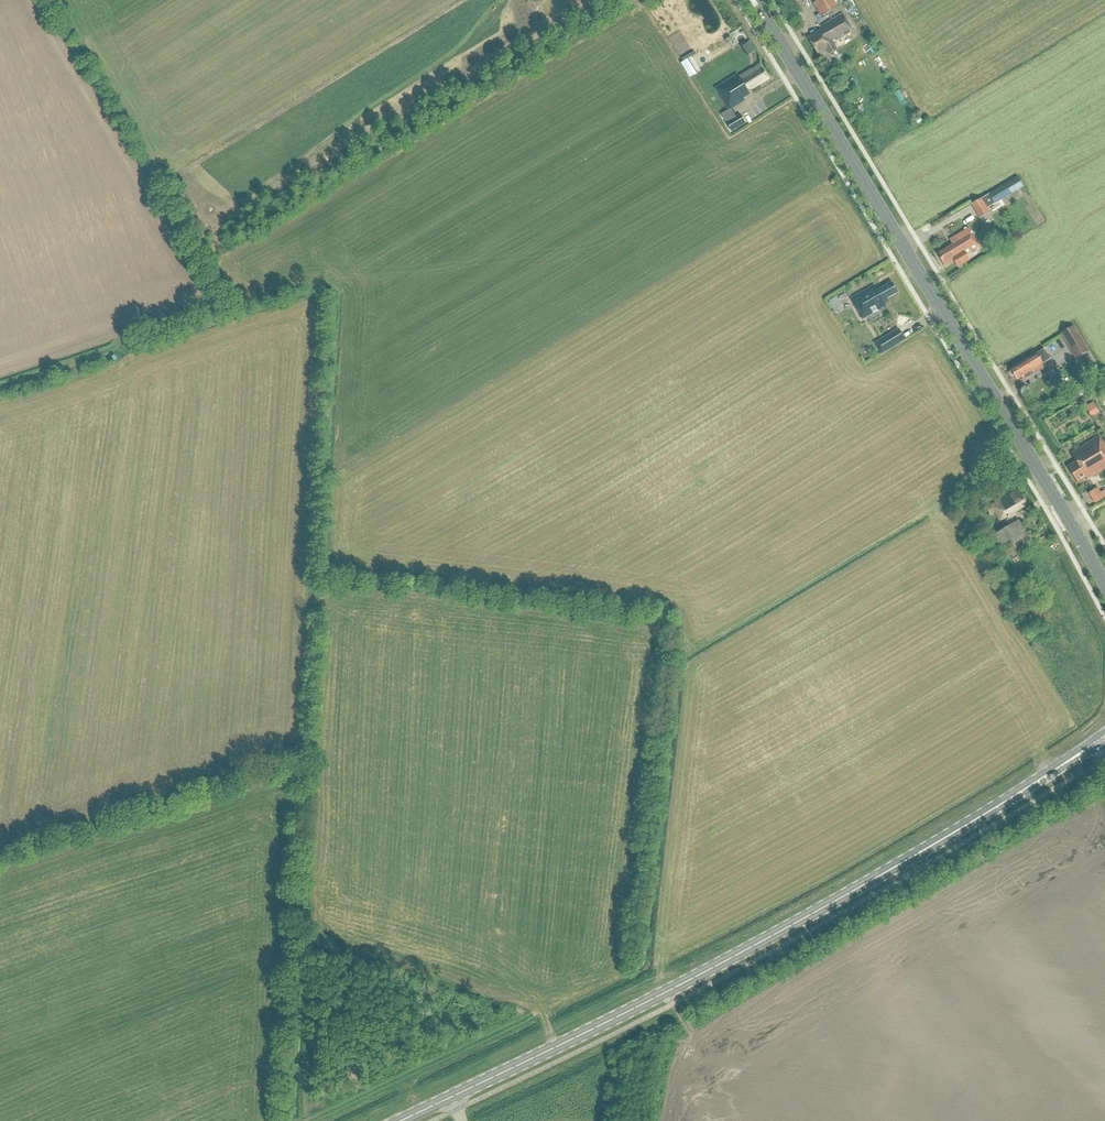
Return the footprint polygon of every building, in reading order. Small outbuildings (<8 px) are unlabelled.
[(834,0),(811,0),(821,17),(838,7),(836,3),(834,0)] [(843,15),(824,25),(833,41),(834,41),(836,41),(852,32),(843,15)] [(821,31),(808,39),(817,56),(826,51),(828,55),(836,51),(831,42),(833,41),(824,25),(820,28),(821,31)] [(701,72),(710,67),(701,52),(693,57),(701,72)] [(737,75),(714,89),(728,111),(745,101),(743,99),(749,95),(747,91),(768,79),(760,66),(739,78),(737,75)] [(736,117),(727,123),(732,132),(745,124),(742,118),(738,120),(736,117)] [(989,194),(995,204),(995,205),(1024,187),(1018,177),(989,194)] [(988,208),(995,204),(989,194),(971,205),(980,219),(990,213),(988,208)] [(952,244),(937,253),(945,267),(955,262),(958,267),(970,260),(967,255),(979,247),(972,234),(968,229),(950,240),(952,244)] [(873,286),(850,299),(862,319),(880,309),(879,307),(884,304),(881,298),(895,289),(891,282),(876,291),(873,286)] [(834,310),(841,306),(836,297),(829,302),(834,310)] [(1076,360),(1087,352),(1089,351),(1073,326),(1060,334),(1076,360)] [(898,328),(874,343),(881,355),(905,340),(898,328)] [(1044,349),(1010,369),(1011,371),(1010,373),(1012,376),(1015,377),(1017,380),(1024,376),(1026,379),(1033,374),(1034,375),(1038,372),(1035,369),(1050,360),(1044,349)] [(1093,374),(1100,370),(1096,365),(1090,369),(1093,374)] [(1024,382),(1030,387),(1035,383),(1029,377),(1024,382)] [(1099,414),(1093,403),(1085,407),(1091,418),(1099,414)] [(1104,469),(1104,445),(1099,436),(1071,453),(1076,462),(1067,467),(1077,483),(1086,477),(1087,480),(1104,469)] [(1017,491),(991,507),(991,506),(986,509),(990,516),(995,513),(1001,522),(1027,506),(1017,491)] [(981,495),(967,502),(974,512),(981,509),(978,504),(984,501),(981,495)] [(970,512),(963,500),(953,506),(960,518),(970,512)] [(1019,521),(1011,525),(990,537),(997,549),(1001,546),(1007,555),(1010,559),(1024,551),(1033,545),(1031,540),(1026,532),(1026,533),(1019,521)] [(1048,534),(1038,541),(1040,543),(1050,537),(1048,534)]
